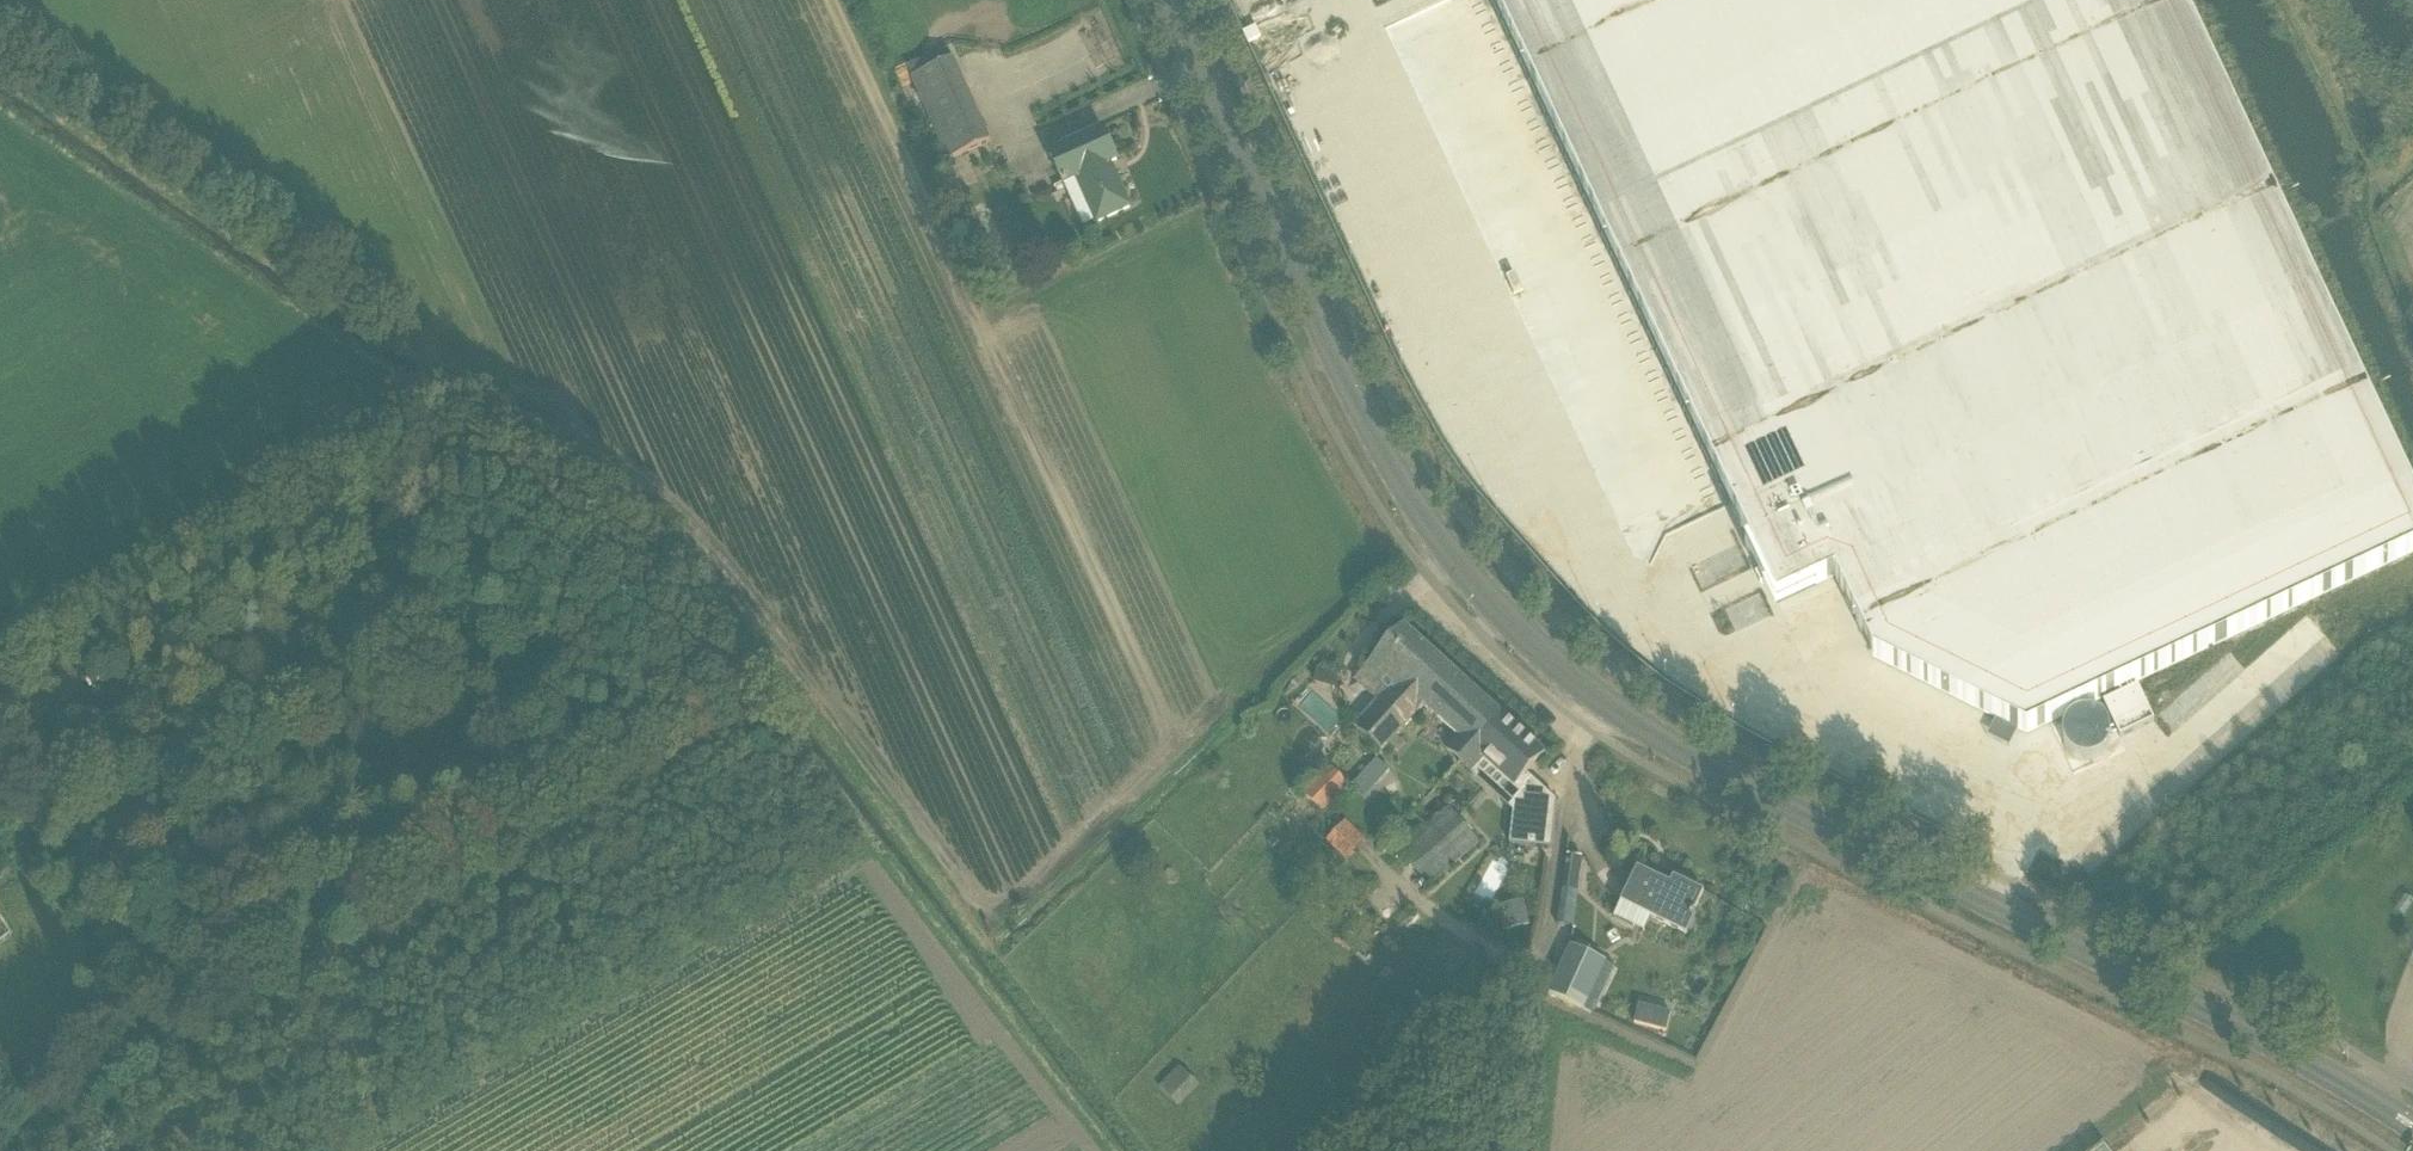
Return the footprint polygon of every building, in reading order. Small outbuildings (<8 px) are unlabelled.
[(1996,720),(2018,730),(2029,735),(2412,555),(2412,492),(2181,0),(1492,0),(1748,545),(1745,546),(1748,553),(1752,551),(1761,572),(1756,575),(1756,576),(1757,575),(1761,584),(1760,584),(1761,585),(1766,583),(1777,606),(1835,580),(1873,661),(1996,720)] [(949,161),(990,142),(948,49),(907,68),(949,161)] [(1098,223),(1130,208),(1110,165),(1117,162),(1103,131),(1050,155),(1064,186),(1078,180),(1098,223)] [(1384,754),(1397,739),(1425,707),(1455,673),(1403,627),(1363,672),(1380,687),(1391,675),(1401,684),(1383,704),(1378,699),(1354,727),(1384,754)] [(1455,673),(1425,707),(1461,739),(1451,750),(1447,754),(1461,766),(1504,718),(1455,673)] [(2103,705),(2120,740),(2154,724),(2138,689),(2103,705)] [(1486,763),(1490,766),(1516,790),(1546,755),(1504,718),(1461,766),(1473,777),(1486,763)] [(2018,730),(1996,720),(1987,737),(2010,748),(2018,730)] [(1376,760),(1365,773),(1378,785),(1390,772),(1376,760)] [(1330,767),(1303,793),(1323,813),(1350,787),(1330,767)] [(1556,801),(1532,779),(1524,788),(1525,790),(1514,802),(1513,813),(1510,845),(1551,849),(1556,801)] [(1398,852),(1429,888),(1481,843),(1449,807),(1398,852)] [(1326,839),(1346,860),(1368,839),(1347,818),(1326,839)] [(1694,914),(1704,893),(1685,884),(1681,893),(1669,888),(1671,885),(1638,869),(1621,903),(1688,935),(1698,916),(1694,914)] [(1498,907),(1504,932),(1530,926),(1525,901),(1498,907)] [(1571,946),(1549,994),(1593,1015),(1615,967),(1571,946)] [(1179,1067),(1159,1088),(1179,1108),(1200,1088),(1179,1067)]
